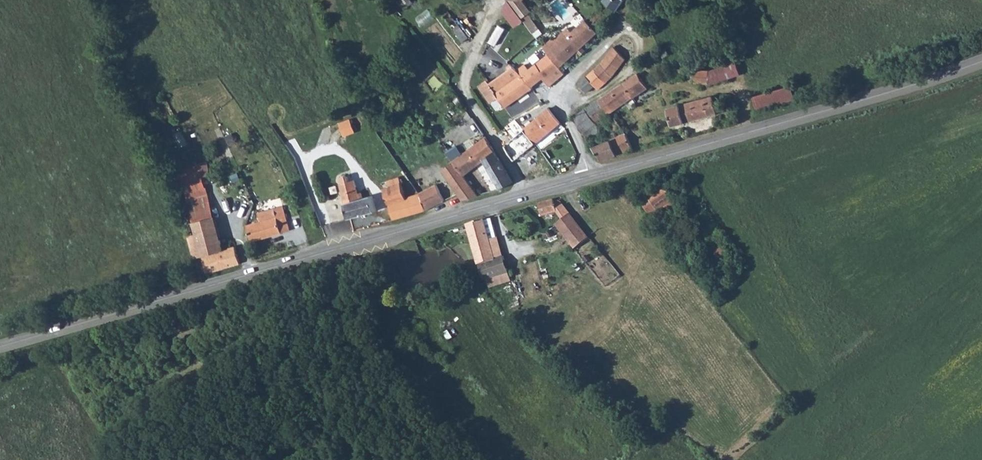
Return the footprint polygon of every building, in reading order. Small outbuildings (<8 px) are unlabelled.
[(411,0),(398,0),(405,9),(414,3),(411,0)] [(509,1),(524,18),(532,11),(524,1),(525,0),(510,0),(509,1)] [(603,2),(615,11),(616,11),(624,0),(604,0),(603,2)] [(610,17),(615,11),(603,2),(599,8),(610,17)] [(558,66),(560,68),(599,32),(598,31),(586,20),(572,32),(568,28),(555,40),(559,44),(548,54),(558,66)] [(455,32),(463,42),(469,38),(461,27),(455,32)] [(614,47),(601,64),(613,76),(626,59),(614,47)] [(521,75),(532,87),(542,79),(558,66),(548,54),(529,70),(525,65),(517,71),(522,74),(521,75)] [(736,62),(710,70),(710,83),(710,85),(741,74),(736,62)] [(532,88),(532,87),(521,75),(522,74),(517,71),(511,64),(507,67),(509,69),(490,84),(495,92),(494,93),(505,108),(532,88)] [(605,83),(613,76),(601,64),(594,70),(605,83)] [(558,66),(542,79),(549,87),(564,74),(560,68),(558,66)] [(587,93),(594,86),(598,90),(605,83),(594,70),(578,84),(587,93)] [(694,70),(694,83),(710,83),(710,70),(694,70)] [(649,88),(639,74),(637,73),(622,83),(633,97),(633,98),(649,88)] [(633,97),(622,83),(598,101),(608,115),(633,97)] [(795,99),(791,86),(753,97),(757,110),(795,99)] [(717,114),(712,97),(668,109),(672,126),(717,114)] [(608,115),(598,101),(585,109),(596,124),(598,127),(604,123),(601,119),(608,115)] [(560,123),(549,108),(524,129),(536,143),(560,123)] [(573,118),(584,133),(596,124),(585,109),(573,118)] [(615,117),(607,122),(615,135),(617,138),(611,140),(617,155),(633,148),(626,134),(618,121),(615,117)] [(344,137),(356,133),(352,119),(340,122),(344,137)] [(598,127),(596,124),(584,133),(589,140),(601,131),(598,127)] [(504,147),(513,162),(525,152),(510,133),(504,137),(509,143),(504,147)] [(513,182),(486,138),(453,162),(465,175),(484,161),(501,189),(513,182)] [(602,160),(617,155),(611,140),(593,147),(602,160)] [(463,200),(479,195),(465,175),(453,162),(444,169),(456,182),(463,200)] [(200,164),(180,169),(185,191),(205,187),(200,164)] [(341,184),(350,218),(377,211),(373,196),(363,198),(362,192),(358,193),(355,180),(349,181),(349,179),(349,178),(347,176),(346,176),(344,176),(342,178),(341,180),(341,181),(342,182),(343,183),(341,184)] [(425,210),(427,210),(420,194),(406,198),(402,183),(384,188),(394,220),(410,215),(425,210)] [(445,200),(437,185),(420,194),(427,210),(445,200)] [(643,204),(651,216),(658,210),(663,217),(678,206),(664,186),(648,197),(649,198),(643,204)] [(676,191),(684,204),(691,200),(683,187),(676,191)] [(200,245),(220,240),(210,202),(211,202),(209,194),(188,200),(197,234),(200,245)] [(565,218),(556,225),(575,249),(589,238),(560,201),(558,201),(557,201),(556,201),(555,202),(554,203),(554,200),(538,204),(542,216),(560,211),(565,218)] [(260,222),(247,225),(252,241),(290,230),(283,206),(258,213),(260,222)] [(504,256),(496,259),(491,240),(484,220),(467,225),(483,281),(487,280),(509,273),(504,256)] [(197,234),(188,236),(194,259),(203,257),(207,273),(241,264),(235,246),(223,250),(220,240),(200,245),(197,234)] [(491,240),(496,259),(504,256),(498,238),(491,240)] [(511,281),(509,273),(487,280),(489,287),(511,281)]
